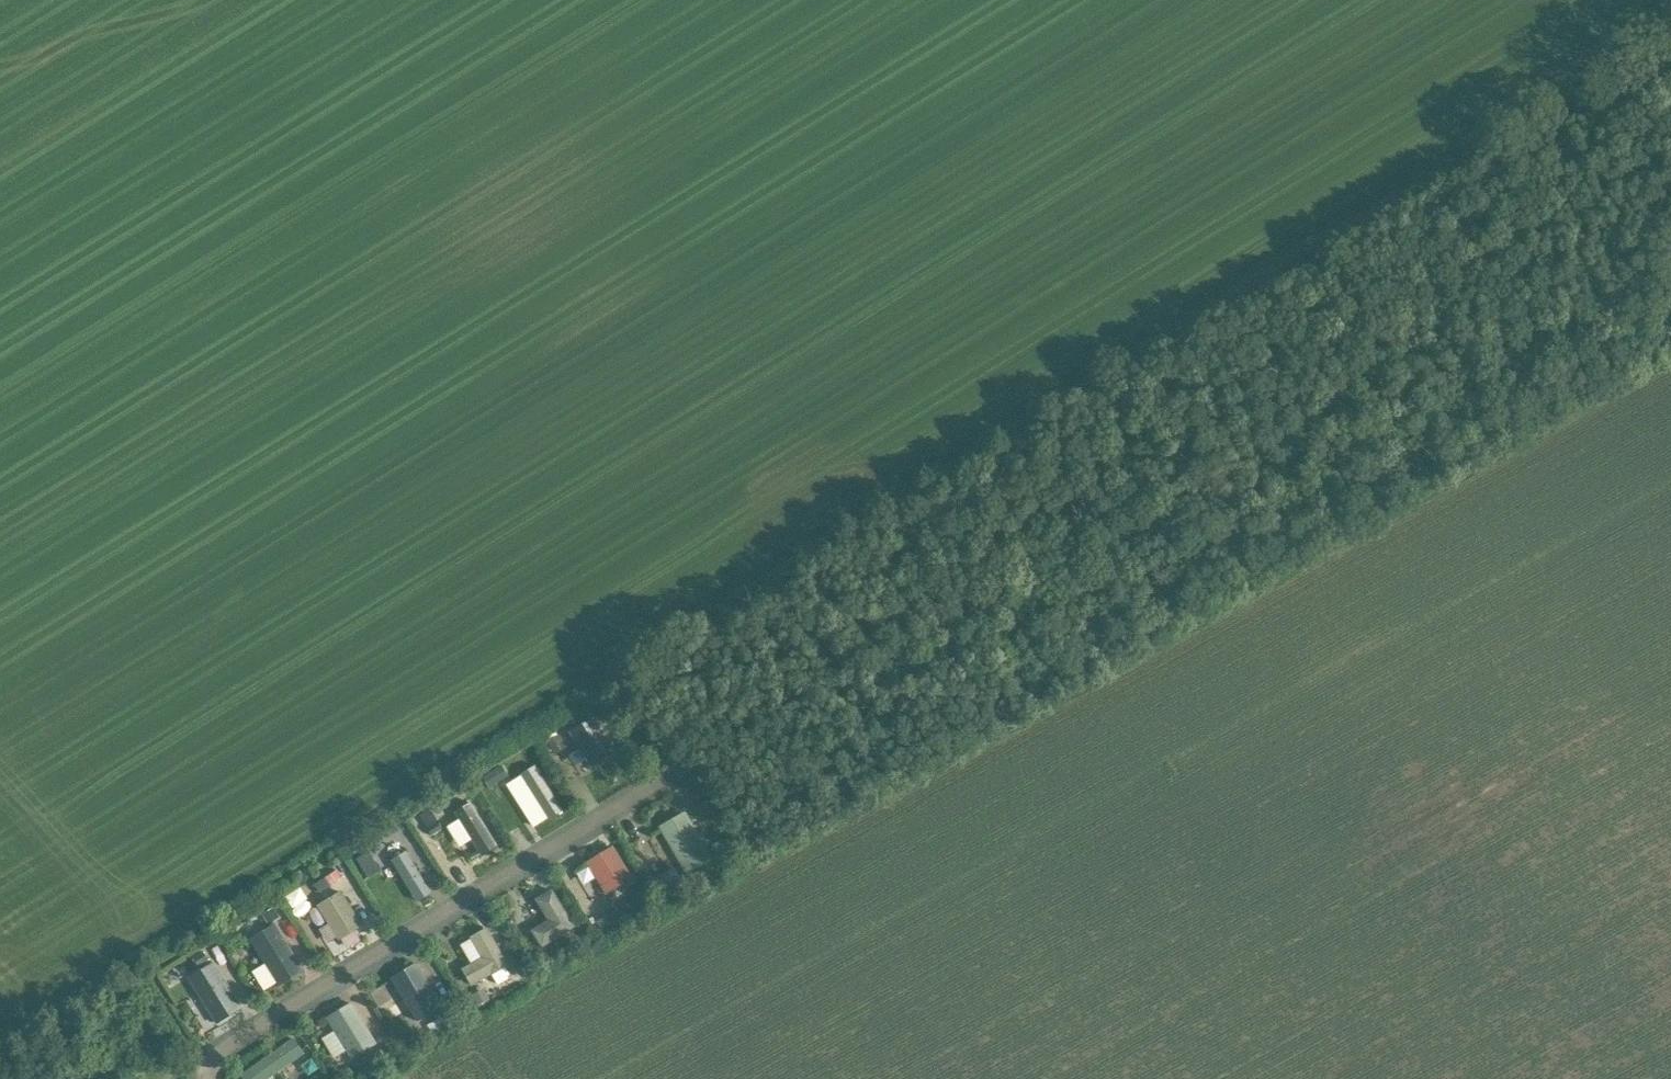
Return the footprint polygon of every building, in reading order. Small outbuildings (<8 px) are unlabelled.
[(599,714),(571,727),(590,768),(618,755),(599,714)] [(460,817),(447,825),(466,854),(477,847),(483,856),(500,844),(471,800),(456,811),(460,817)] [(687,809),(660,824),(686,873),(713,858),(687,809)] [(588,858),(606,893),(634,878),(616,844),(588,858)] [(536,897),(548,920),(532,927),(542,946),(577,928),(556,887),(536,897)] [(342,888),(317,903),(339,940),(364,925),(342,888)] [(278,985),(305,969),(276,922),(250,938),(278,985)] [(495,972),(499,981),(514,973),(488,926),(460,941),(472,963),(463,968),(472,984),(495,972)] [(196,1012),(209,1031),(246,1006),(214,959),(187,978),(205,1005),(196,1012)] [(418,1022),(445,1007),(419,960),(392,975),(418,1022)] [(334,1030),(323,1036),(335,1057),(347,1051),(351,1058),(378,1043),(354,1000),(327,1016),(334,1030)] [(253,1078),(268,1078),(305,1053),(294,1036),(246,1070),(253,1078)]
